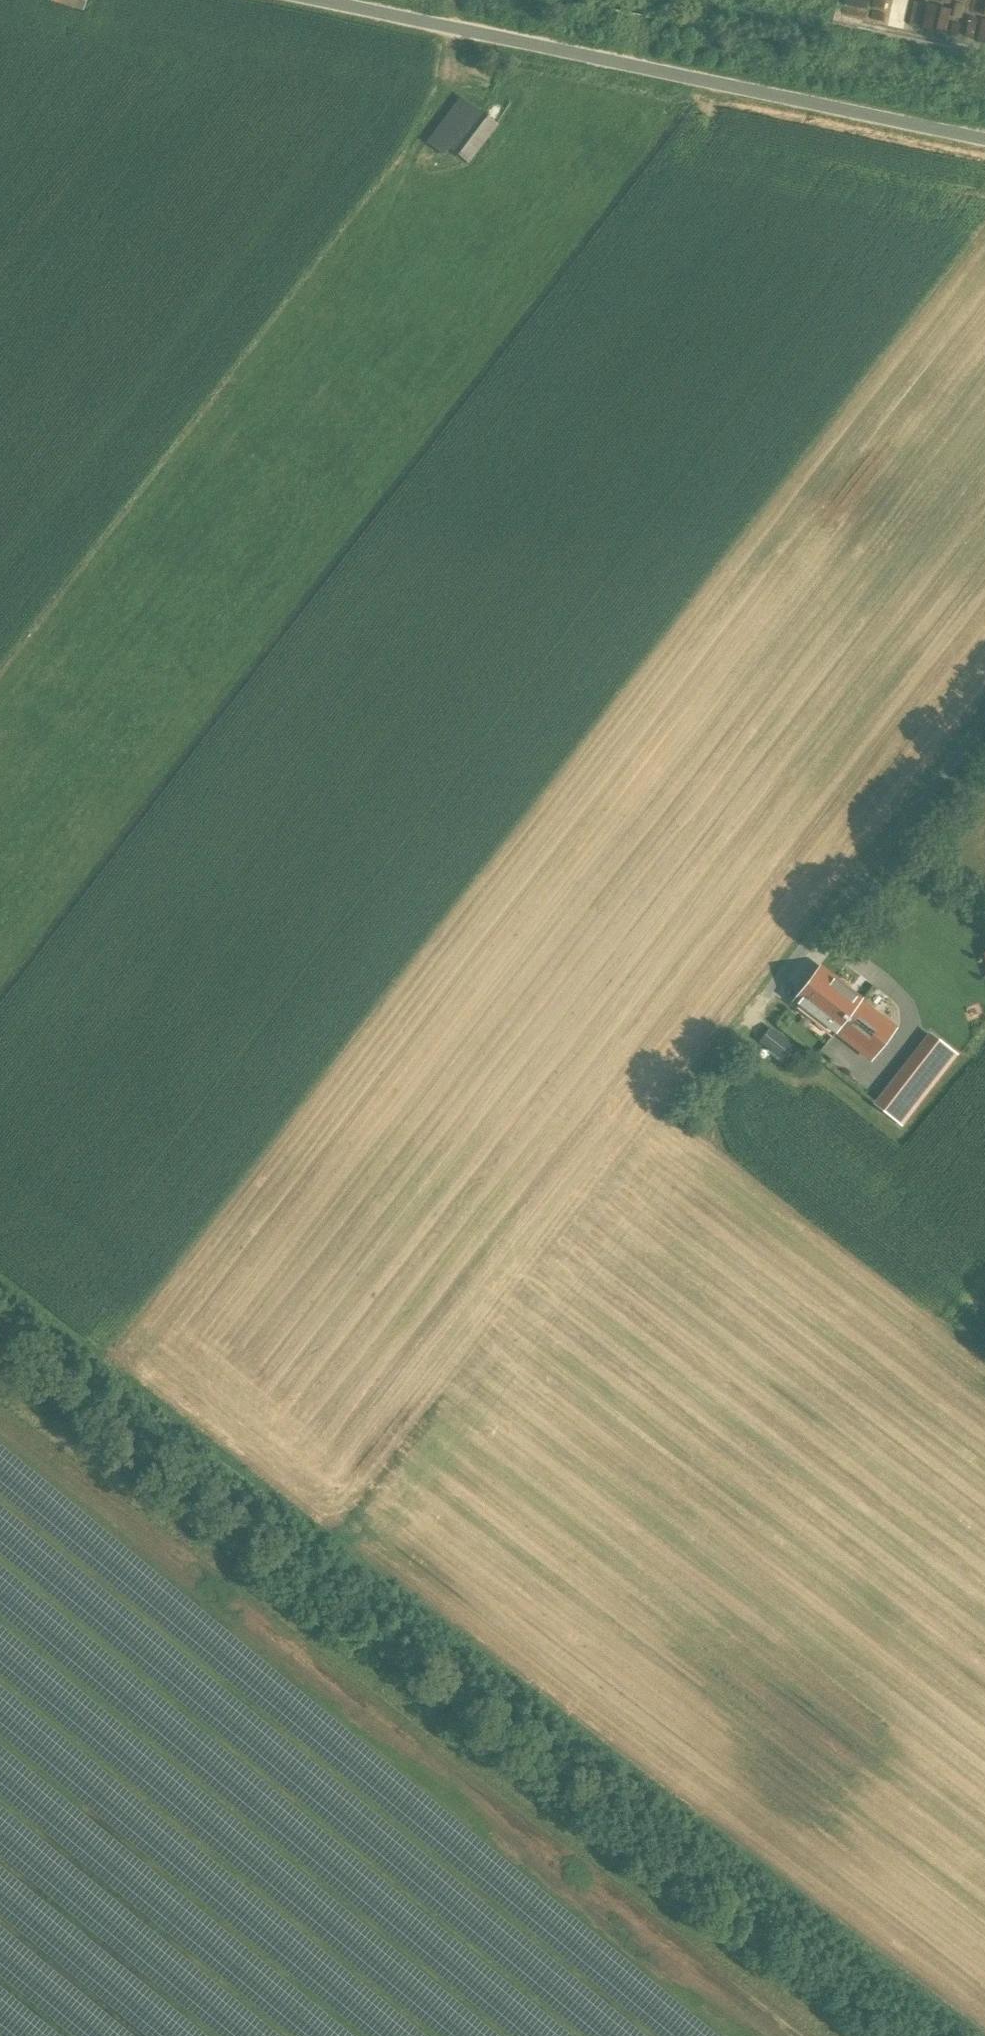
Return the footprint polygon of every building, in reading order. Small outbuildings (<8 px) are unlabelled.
[(478,109),(449,147),(468,161),(497,123),(478,109)] [(861,1000),(819,967),(794,1000),(835,1031),(836,1031),(866,1055),(890,1023),(861,1000)] [(784,1060),(796,1047),(772,1026),(761,1039),(784,1060)] [(928,1034),(877,1100),(893,1113),(944,1046),(928,1034)]
